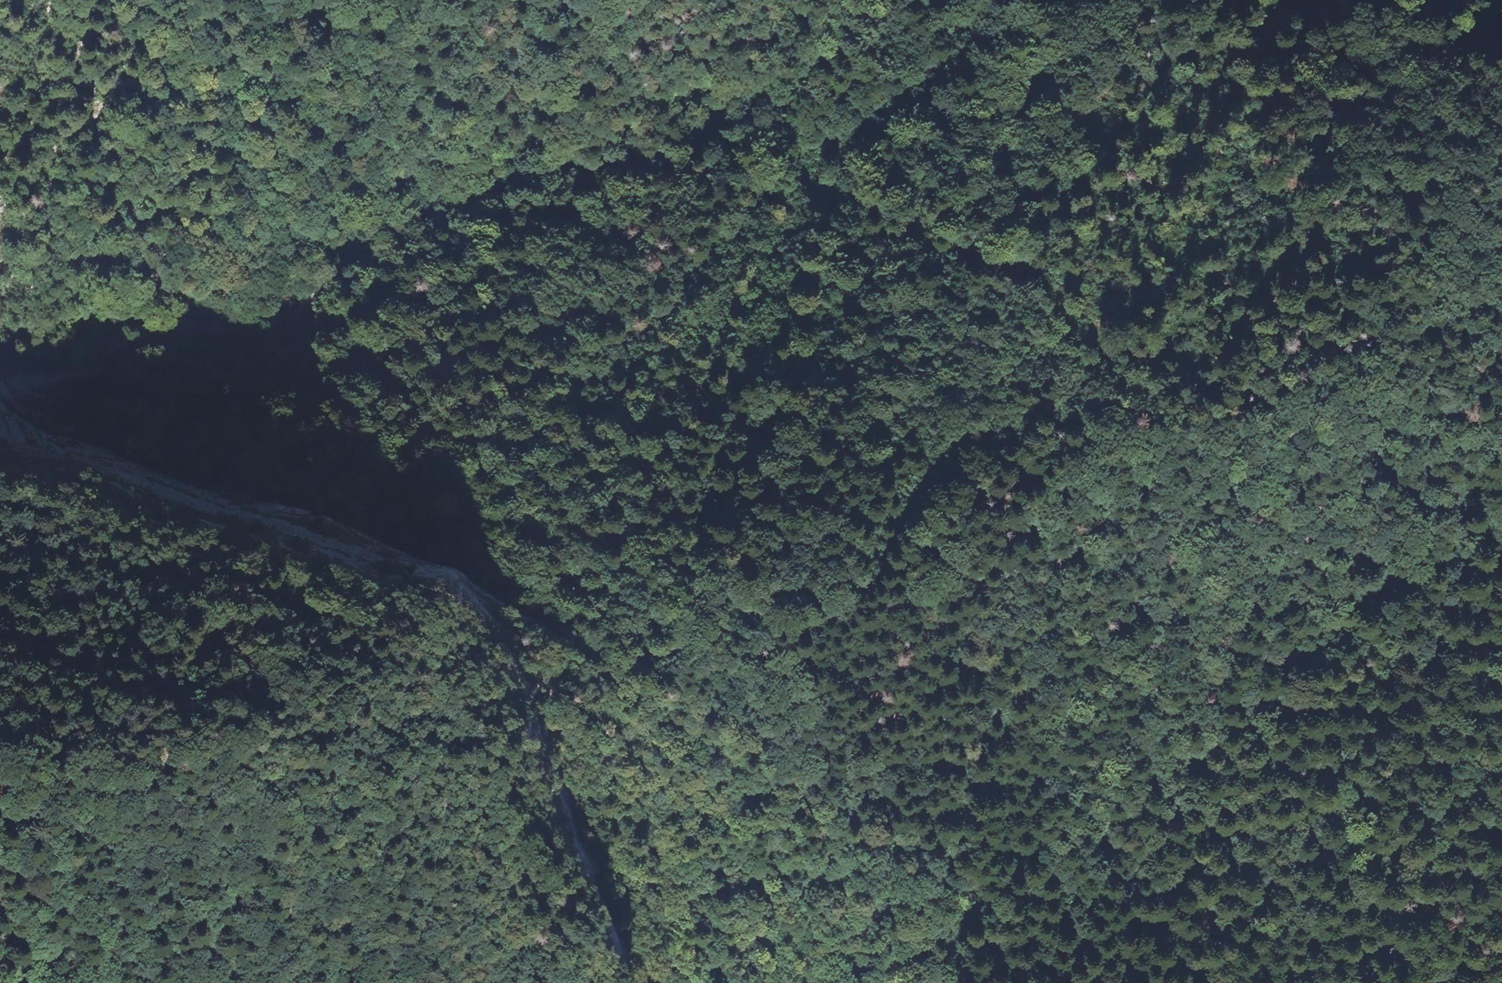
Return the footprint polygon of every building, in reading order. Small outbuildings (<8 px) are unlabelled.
[(1227,489),(1228,498),(1235,497),(1234,487),(1227,489)]
